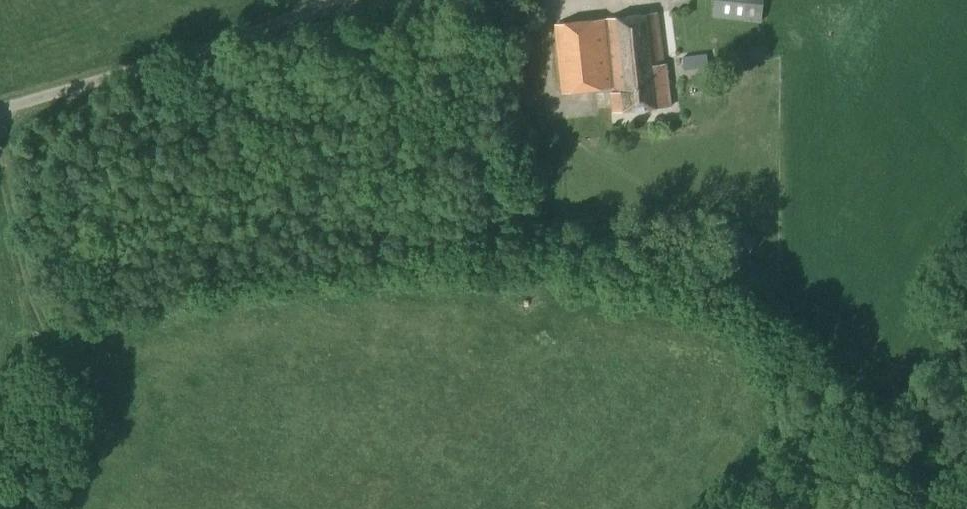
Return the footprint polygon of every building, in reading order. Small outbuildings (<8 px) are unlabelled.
[(764,0),(714,0),(712,17),(762,22),(764,0)] [(612,93),(614,112),(670,107),(665,64),(662,65),(657,15),(609,20),(617,92),(612,93)] [(562,94),(613,88),(606,19),(555,25),(562,94)] [(684,71),(709,68),(707,53),(683,56),(684,71)] [(752,237),(745,233),(738,235),(734,242),(736,249),(742,253),(750,251),(754,244),(752,237)]
